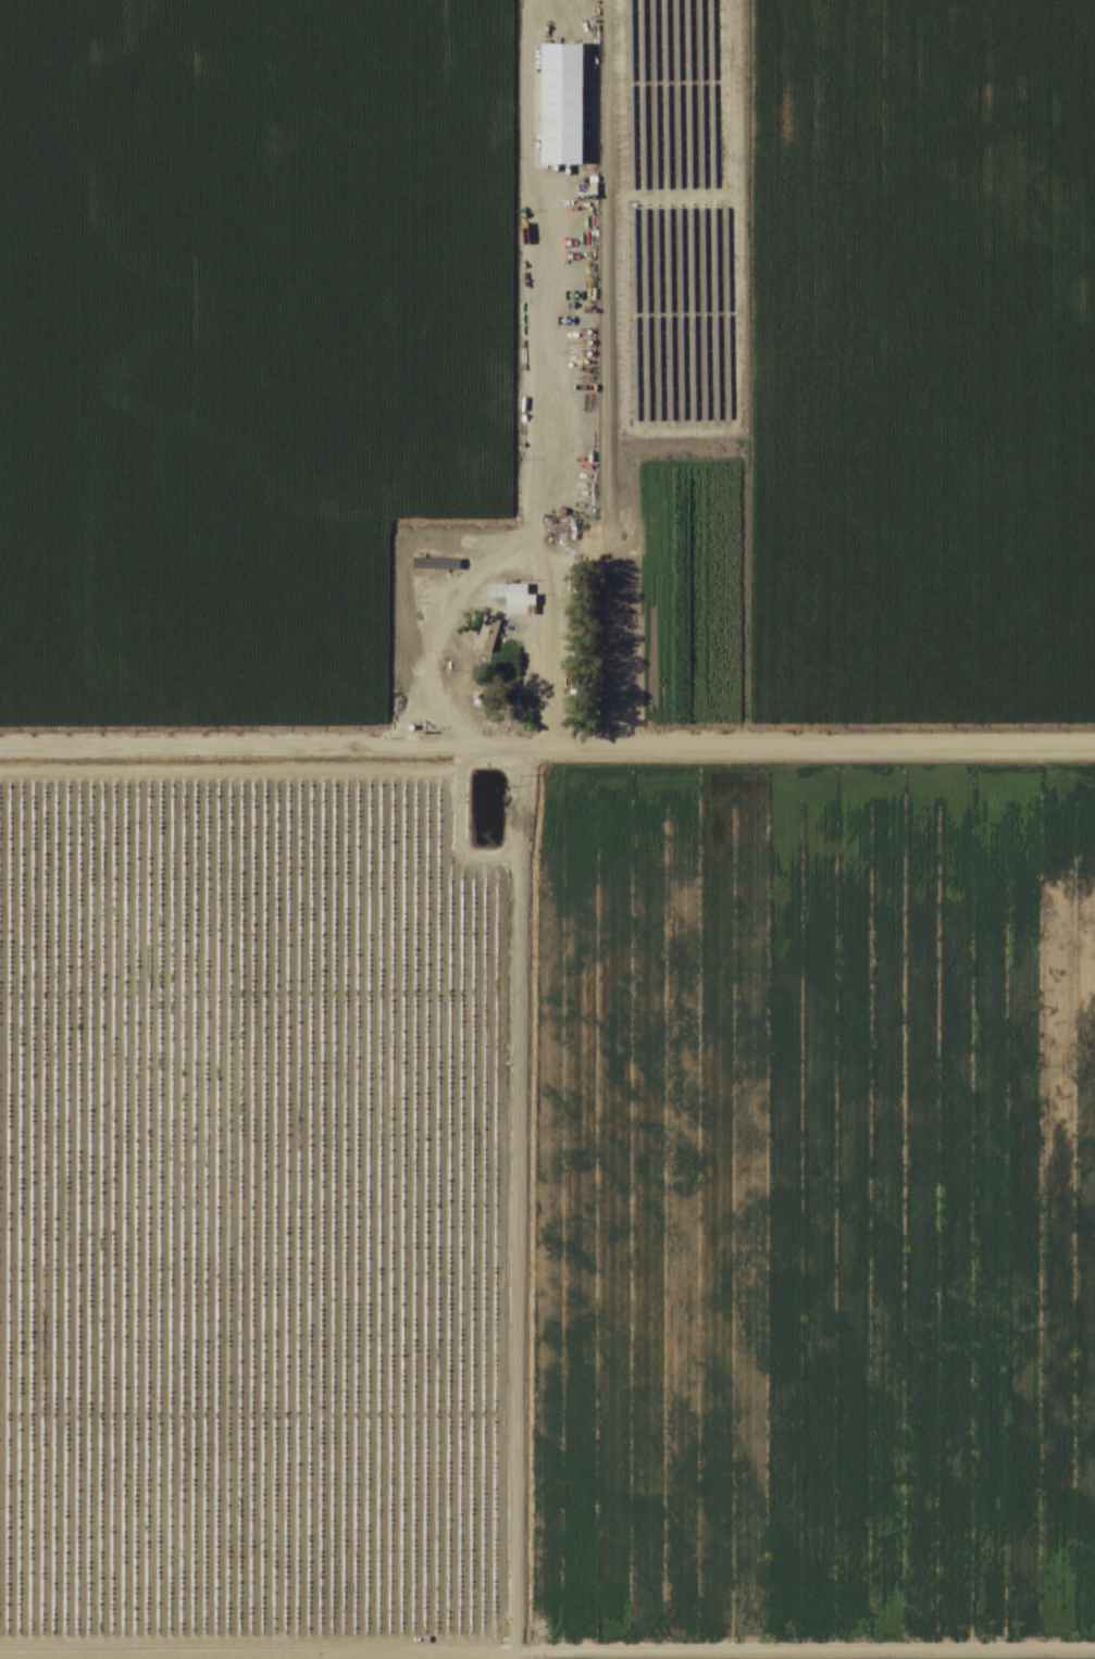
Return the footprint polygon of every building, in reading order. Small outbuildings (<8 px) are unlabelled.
[(534,40),(573,40),(573,158),(534,158),(534,40)] [(534,596),(527,596),(526,585),(483,585),(484,599),(505,599),(505,608),(534,608),(534,596)]
